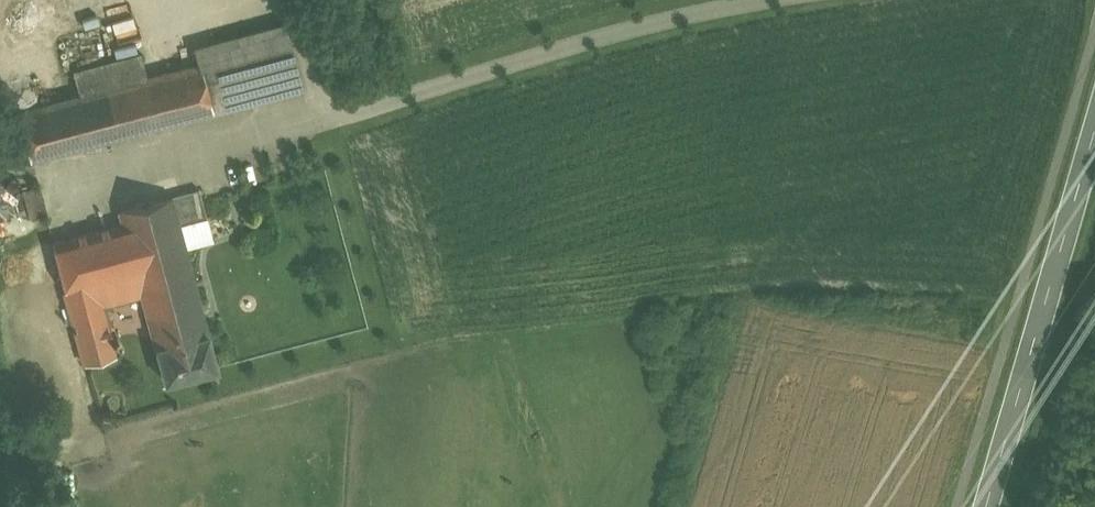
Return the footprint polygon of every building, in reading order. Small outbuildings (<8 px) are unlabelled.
[(287,23),(195,48),(200,65),(201,65),(213,111),(304,87),(287,23)] [(200,65),(22,112),(34,159),(213,111),(201,65),(200,65)] [(208,217),(200,189),(172,196),(180,225),(208,217)] [(172,196),(121,210),(125,223),(144,294),(168,382),(219,368),(186,246),(214,239),(208,217),(180,225),(172,196)] [(125,223),(54,242),(76,326),(74,327),(75,331),(77,330),(87,365),(117,356),(104,305),(144,294),(125,223)]
